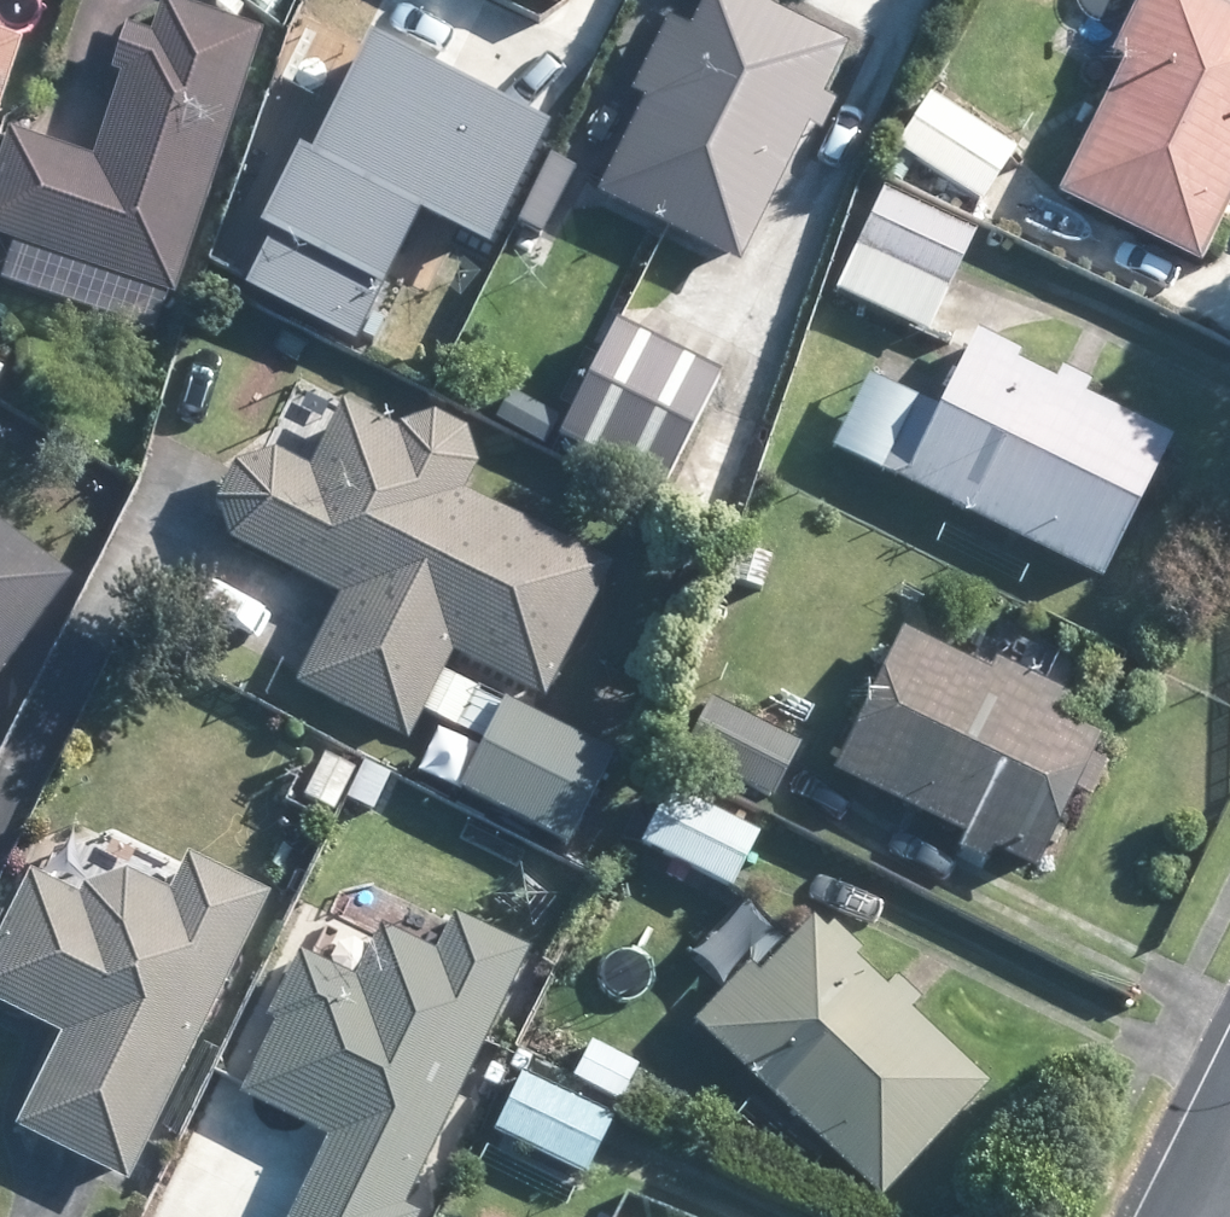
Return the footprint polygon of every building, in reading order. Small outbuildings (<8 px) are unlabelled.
[(808,127),(819,133),(832,106),(820,99),(843,51),(743,0),(702,0),(687,32),(664,21),(645,58),(611,41),(569,123),(588,132),(605,97),(625,106),(631,95),(642,101),(592,198),(735,271),(808,127)] [(1202,0),(1138,0),(1110,58),(1124,65),(1108,97),(1058,198),(1196,266),(1214,231),(1220,220),(1229,200),(1229,14),(1202,0)] [(193,18),(160,6),(151,38),(124,29),(109,77),(119,81),(93,162),(3,134),(0,145),(0,245),(11,248),(172,298),(255,37),(193,18)] [(0,38),(0,103),(19,45),(0,38)] [(1008,167),(1017,154),(930,97),(894,152),(980,209),(1008,167)] [(484,103),(439,192),(496,220),(539,131),(484,103)] [(965,250),(970,239),(883,198),(836,296),(924,337),(925,333),(954,275),(958,266),(965,250)] [(1087,388),(1062,373),(1054,387),(1013,367),(1018,358),(977,336),(937,414),(915,402),(884,463),(878,473),(1096,584),(1167,445),(1081,400),(1087,388)] [(745,417),(714,404),(701,400),(701,404),(656,387),(659,382),(612,365),(595,413),(641,428),(626,469),(629,471),(621,492),(649,501),(657,482),(671,487),(668,496),(726,517),(761,421),(745,417)] [(450,655),(461,660),(543,701),(608,572),(461,498),(473,475),(462,441),(430,424),(395,436),(338,406),(304,474),(272,459),(234,470),(217,506),(229,544),(338,597),(301,672),(292,690),(404,747),(420,713),(450,655)] [(67,578),(0,530),(0,670),(67,578)] [(1055,721),(1066,698),(995,663),(989,677),(904,635),(833,774),(962,839),(956,853),(984,868),(987,863),(992,854),(1031,873),(1071,793),(1088,801),(1103,770),(1086,761),(1096,742),(1055,721)] [(771,797),(787,765),(798,747),(711,703),(680,759),(767,804),(771,797)] [(460,796),(563,848),(609,758),(506,706),(460,796)] [(323,760),(303,799),(331,814),(352,775),(323,760)] [(734,876),(750,843),(755,834),(666,791),(637,848),(727,890),(734,876)] [(61,873),(65,887),(78,893),(91,888),(97,875),(92,863),(79,857),(66,860),(61,873)] [(264,900),(187,861),(168,900),(126,879),(85,893),(79,902),(28,878),(0,935),(0,1010),(50,1035),(60,1039),(26,1108),(15,1129),(100,1172),(123,1183),(264,900)] [(852,964),(860,957),(816,915),(790,943),(758,979),(747,968),(691,1026),(875,1202),(983,1090),(904,1013),(916,1001),(910,996),(896,983),(885,995),(852,964)] [(517,949),(453,918),(434,957),(377,930),(352,982),(297,956),(264,1023),(274,1027),(239,1101),(325,1142),(289,1216),(416,1216),(404,1211),(527,953),(517,949)] [(638,1069),(591,1043),(572,1079),(618,1105),(638,1069)] [(604,1138),(608,1129),(612,1121),(522,1076),(494,1136),(583,1181),(593,1160),(598,1151),(604,1138)]
